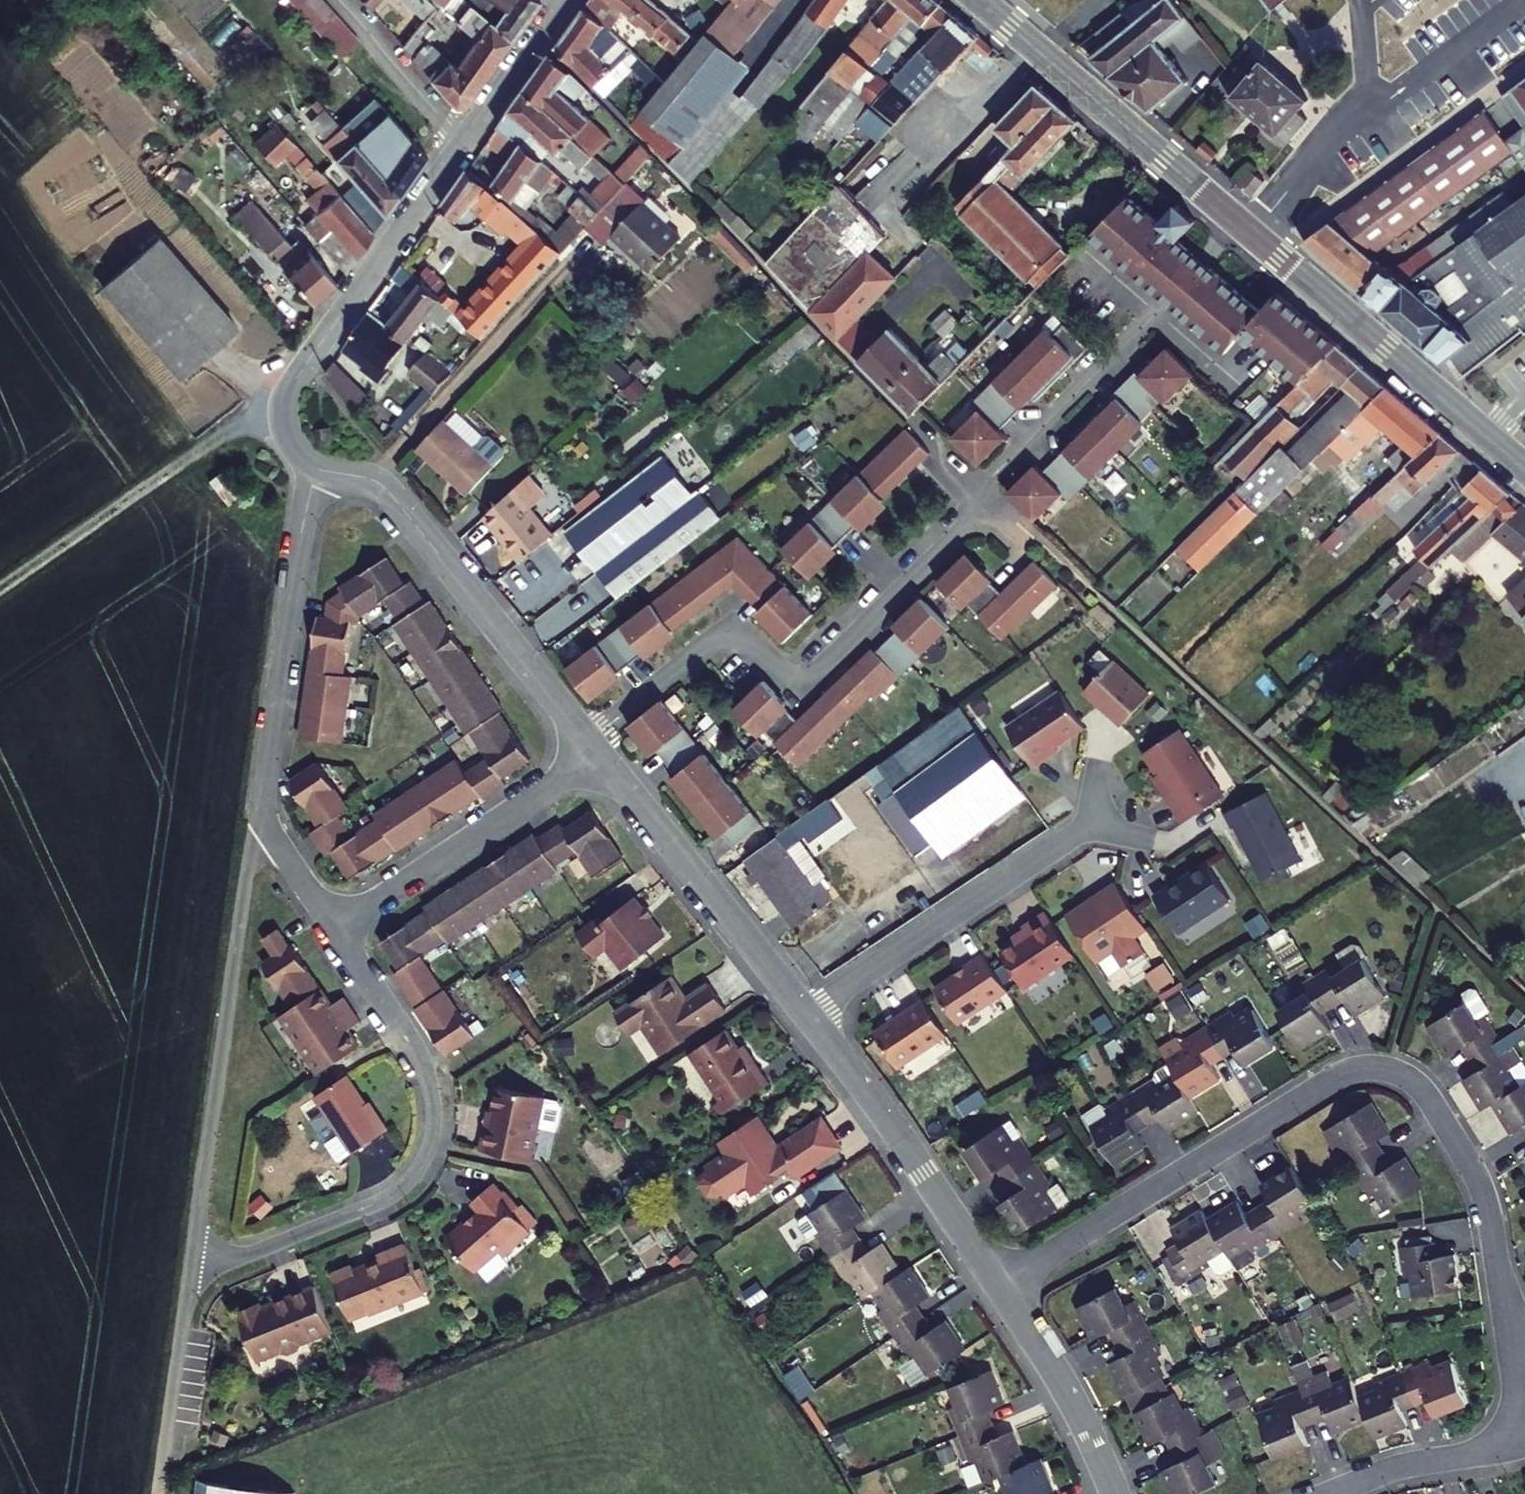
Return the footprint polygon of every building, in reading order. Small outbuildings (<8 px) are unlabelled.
[(295,8),(304,0),(288,0),(295,8)] [(323,0),(304,0),(295,8),(304,18),(323,1),(323,0)] [(374,10),(384,0),(365,0),(374,10)] [(422,0),(407,0),(428,19),(430,17),(435,12),(422,0)] [(446,13),(473,36),(498,61),(512,42),(492,23),(467,0),(443,0),(446,13)] [(503,9),(492,23),(512,42),(541,1),(538,0),(491,0),(503,9)] [(652,42),(654,39),(683,62),(697,46),(642,0),(599,0),(652,42)] [(734,1),(719,19),(725,24),(750,46),(765,27),(740,6),(748,0),(733,0),(734,1)] [(740,6),(765,27),(788,0),(748,0),(740,6)] [(807,15),(827,30),(850,0),(818,0),(807,15)] [(939,4),(934,0),(889,0),(828,72),(866,105),(887,83),(867,64),(904,22),(915,31),(939,4)] [(1099,44),(1086,57),(1107,75),(1180,17),(1167,0),(1145,0),(1090,34),(1099,44)] [(1287,0),(1268,0),(1275,9),(1279,6),(1287,0)] [(332,11),(323,1),(304,18),(313,28),(332,11)] [(939,4),(915,31),(926,43),(952,15),(939,4)] [(341,21),(332,11),(313,28),(322,38),(341,21)] [(601,32),(582,15),(555,53),(594,92),(609,74),(585,51),(601,32)] [(827,30),(807,15),(793,31),(813,47),(827,30)] [(952,15),(926,43),(887,83),(866,105),(849,124),(873,146),(975,35),(952,15)] [(431,45),(444,32),(430,17),(428,19),(404,43),(463,111),(488,77),(467,59),(463,63),(457,59),(452,67),(431,45)] [(1173,40),(1189,27),(1180,17),(1107,75),(1150,111),(1191,85),(1161,49),(1173,40)] [(350,31),(341,21),(322,38),(331,48),(350,31)] [(750,46),(725,24),(698,53),(741,91),(766,61),(750,46)] [(1190,60),(1206,47),(1205,45),(1189,27),(1173,40),(1190,60)] [(360,42),(350,31),(331,48),(340,59),(360,42)] [(813,47),(793,31),(770,57),(790,74),(813,47)] [(473,36),(457,59),(463,63),(467,59),(488,77),(498,61),(473,36)] [(1306,99),(1253,53),(1219,91),(1282,146),(1302,122),(1293,114),(1306,99)] [(568,106),(582,92),(550,60),(525,95),(570,140),(585,123),(568,106)] [(1504,95),(1524,123),(1524,80),(1504,95)] [(1163,122),(1193,88),(1191,85),(1150,111),(1163,122)] [(989,148),(966,172),(980,185),(987,177),(1056,103),(1036,86),(983,142),(989,148)] [(575,177),(591,160),(570,140),(525,95),(499,132),(539,167),(550,154),(575,177)] [(1007,194),(1077,122),(1056,103),(987,177),(1007,194)] [(1478,115),(1299,246),(1378,315),(1402,288),(1387,275),(1371,261),(1509,159),(1478,115)] [(398,158),(363,119),(346,132),(402,195),(429,158),(413,140),(398,158)] [(273,164),(296,145),(275,121),(253,141),(273,164)] [(331,159),(363,195),(350,206),(374,234),(402,195),(346,132),(339,125),(324,138),(337,154),(331,159)] [(514,203),(539,167),(499,132),(489,145),(511,162),(493,187),(514,203)] [(318,208),(307,218),(350,267),(374,234),(350,206),(307,157),(298,165),(317,188),(307,195),(318,208)] [(639,168),(630,161),(612,181),(620,188),(639,168)] [(470,172),(452,198),(483,225),(504,204),(470,172)] [(612,181),(608,177),(583,204),(596,215),(620,188),(612,181)] [(959,208),(966,214),(961,220),(1026,282),(1031,278),(1038,286),(1064,258),(1058,251),(1062,247),(1007,194),(987,177),(980,185),(959,208)] [(868,251),(885,233),(835,186),(761,265),(809,314),(868,251)] [(685,226),(649,189),(617,220),(653,257),(685,226)] [(291,247),(242,191),(226,204),(314,304),(337,283),(299,240),(291,247)] [(1125,195),(1088,235),(1158,300),(1196,259),(1175,240),(1191,222),(1173,205),(1156,223),(1125,195)] [(1472,237),(1458,247),(1498,295),(1454,332),(1466,344),(1524,298),(1524,198),(1472,237)] [(596,215),(583,204),(548,244),(560,255),(596,215)] [(1460,220),(1387,275),(1402,288),(1458,247),(1472,237),(1460,220)] [(714,228),(706,237),(710,241),(718,232),(714,228)] [(113,284),(192,375),(249,326),(170,235),(113,284)] [(548,244),(541,238),(518,263),(538,281),(560,255),(548,244)] [(1378,315),(1438,366),(1444,362),(1466,344),(1454,332),(1498,295),(1458,247),(1402,288),(1378,315)] [(859,325),(899,281),(868,251),(809,314),(839,345),(859,325)] [(1196,259),(1158,300),(1165,305),(1175,312),(1211,271),(1196,259)] [(538,281),(518,263),(461,327),(480,344),(538,281)] [(386,331),(405,347),(439,306),(400,271),(392,283),(411,299),(386,331)] [(1262,315),(1211,271),(1175,312),(1225,357),(1240,340),(1251,349),(1253,347),(1298,387),(1335,345),(1279,296),(1262,315)] [(460,306),(449,295),(439,306),(450,317),(460,306)] [(1524,323),(1524,298),(1466,344),(1444,362),(1456,377),(1524,323)] [(953,325),(939,311),(923,327),(938,341),(953,325)] [(969,329),(930,368),(920,358),(886,392),(910,415),(990,335),(967,312),(960,319),(969,329)] [(358,371),(355,375),(370,387),(405,347),(386,331),(369,317),(347,349),(364,363),(358,371)] [(859,325),(839,345),(858,363),(877,344),(859,325)] [(1052,339),(1046,332),(970,407),(977,414),(950,441),(977,468),(1005,441),(998,434),(1031,401),(1034,404),(1088,351),(1064,327),(1052,339)] [(886,392),(920,358),(891,329),(877,344),(858,363),(886,392)] [(1359,365),(1335,345),(1298,387),(1282,401),(1278,405),(1288,411),(1302,397),(1311,405),(1331,383),(1336,387),(1359,365)] [(358,371),(364,363),(347,349),(340,357),(358,371)] [(1034,469),(1005,497),(1033,525),(1060,498),(1067,505),(1117,455),(1113,452),(1175,391),(1178,394),(1194,379),(1167,351),(1152,367),(1149,363),(1114,397),(1107,389),(1100,397),(1107,404),(1070,441),(1074,444),(1041,477),(1034,469)] [(424,359),(408,378),(424,392),(432,399),(448,380),(424,359)] [(1242,496),(1220,518),(1236,533),(1326,443),(1384,386),(1359,365),(1336,387),(1293,431),(1235,489),(1242,496)] [(324,382),(351,418),(360,408),(331,371),(324,382)] [(1266,386),(1236,417),(1252,432),(1273,411),(1278,405),(1282,401),(1266,386)] [(1389,468),(1432,427),(1384,386),(1326,443),(1343,459),(1377,426),(1396,441),(1378,459),(1389,468)] [(432,399),(424,392),(386,435),(394,442),(432,399)] [(1213,472),(1233,492),(1235,489),(1293,431),(1273,411),(1252,432),(1247,437),(1237,447),(1213,472)] [(440,427),(412,457),(463,502),(490,472),(440,427)] [(475,427),(467,439),(498,461),(506,449),(475,427)] [(1389,509),(1457,447),(1432,427),(1389,468),(1369,487),(1389,509)] [(1238,429),(1229,440),(1237,447),(1247,437),(1238,429)] [(794,551),(823,581),(842,563),(837,558),(847,549),(869,528),(874,533),(889,518),(883,512),(894,502),(941,456),(917,432),(794,551)] [(678,508),(647,468),(564,534),(615,598),(668,556),(648,532),(678,508)] [(1427,546),(1442,563),(1472,537),(1521,493),(1493,468),(1459,500),(1467,507),(1427,546)] [(527,479),(479,524),(515,568),(549,540),(528,513),(541,502),(536,496),(539,494),(527,479)] [(1500,532),(1524,553),(1524,496),(1521,493),(1472,537),(1482,547),(1500,532)] [(824,617),(747,539),(576,672),(602,705),(622,689),(618,684),(629,676),(653,657),(657,662),(679,644),(675,640),(734,594),(731,591),(742,583),(745,586),(775,616),(771,621),(795,645),(824,617)] [(389,555),(342,587),(344,589),(360,613),(385,596),(392,607),(420,589),(412,578),(408,581),(389,555)] [(977,557),(947,586),(974,613),(979,608),(1013,643),(1068,589),(1043,565),(1016,592),(1020,595),(1014,600),(997,583),(986,572),(989,569),(977,557)] [(360,613),(344,589),(327,599),(324,618),(315,617),(308,667),(342,671),(349,620),(358,621),(360,613)] [(427,600),(420,589),(392,607),(400,618),(397,621),(416,649),(452,625),(432,597),(427,600)] [(959,633),(931,603),(907,625),(912,630),(907,635),(885,656),(863,677),(860,673),(811,719),(815,723),(809,728),(806,724),(792,710),(795,708),(772,684),(742,713),(768,740),(773,736),(807,771),(882,698),(886,701),(959,633)] [(547,650),(572,631),(558,613),(534,632),(547,650)] [(470,653),(452,625),(416,649),(435,677),(470,653)] [(488,680),(470,653),(435,677),(453,704),(488,680)] [(1075,695),(1112,730),(1141,699),(1104,665),(1075,695)] [(342,671),(308,667),(304,699),(346,704),(350,672),(342,671)] [(509,709),(488,680),(453,704),(472,733),(475,732),(503,714),(509,709)] [(1046,753),(1075,735),(1051,698),(997,732),(1025,777),(1050,761),(1046,753)] [(346,704),(304,699),(300,733),(342,738),(346,704)] [(671,703),(637,729),(660,758),(665,754),(684,778),(678,783),(717,833),(722,830),(729,839),(739,852),(768,829),(671,703)] [(534,761),(503,714),(475,732),(493,757),(483,765),(500,792),(511,785),(507,780),(534,761)] [(1015,788),(963,714),(741,863),(750,874),(744,878),(751,887),(756,883),(789,932),(829,906),(815,886),(807,891),(781,854),(872,793),(914,856),(929,846),(1012,790),(1015,788)] [(1158,804),(1172,829),(1214,805),(1175,737),(1138,759),(1162,801),(1158,804)] [(471,772),(462,759),(433,778),(457,813),(486,795),(471,772)] [(350,801),(320,760),(293,779),(325,827),(317,833),(325,846),(351,828),(344,815),(353,809),(350,801)] [(500,792),(483,765),(471,772),(486,795),(489,800),(500,792)] [(457,813),(433,778),(406,796),(430,832),(457,813)] [(1024,809),(1012,790),(929,846),(940,865),(1024,809)] [(430,832),(406,796),(379,814),(383,821),(401,848),(403,850),(430,832)] [(1298,870),(1260,803),(1219,825),(1228,840),(1230,839),(1246,868),(1249,866),(1254,874),(1251,876),(1259,891),(1298,870)] [(554,827),(543,834),(562,862),(572,854),(590,881),(619,861),(587,815),(559,834),(554,827)] [(359,840),(351,828),(325,846),(333,857),(338,853),(356,878),(401,848),(383,821),(359,840)] [(533,841),(530,837),(502,855),(527,892),(553,874),(550,869),(562,862),(543,834),(533,841)] [(527,892),(502,855),(474,873),(499,910),(527,892)] [(1223,907),(1198,870),(1174,887),(1173,886),(1146,904),(1171,941),(1223,907)] [(499,910),(474,873),(447,891),(471,928),(499,910)] [(471,928),(447,891),(419,910),(422,914),(441,943),(443,946),(471,928)] [(1145,938),(1114,891),(1093,905),(1093,906),(1093,909),(1084,914),(1082,914),(1081,913),(1064,924),(1095,971),(1097,970),(1107,985),(1142,962),(1132,947),(1145,938)] [(598,926),(594,921),(571,939),(589,961),(601,952),(618,973),(659,941),(628,902),(598,926)] [(422,914),(375,945),(395,975),(415,960),(441,943),(422,914)] [(1070,963),(1042,920),(1019,935),(1025,942),(997,960),(1020,995),(1070,963)] [(279,957),(295,947),(284,930),(268,941),(279,957)] [(267,965),(295,1011),(325,992),(296,947),(295,947),(279,957),(267,965)] [(1351,966),(1354,973),(1329,988),(1345,1015),(1358,1007),(1361,1014),(1368,1025),(1397,1008),(1377,972),(1381,969),(1375,958),(1367,957),(1351,966)] [(388,979),(397,991),(424,974),(415,960),(395,975),(388,979)] [(1002,997),(978,960),(955,974),(958,978),(930,996),(952,1030),(1002,997)] [(397,991),(406,1004),(433,986),(424,974),(397,991)] [(684,1002),(669,980),(612,1018),(627,1039),(641,1029),(661,1058),(703,1030),(701,1027),(723,1012),(706,986),(684,1002)] [(474,1041),(433,986),(406,1004),(444,1061),(474,1041)] [(1301,1004),(1306,1013),(1290,1022),(1311,1058),(1342,1040),(1335,1029),(1331,1022),(1345,1015),(1329,988),(1301,1004)] [(302,1047),(355,1014),(347,1000),(335,1008),(325,992),(295,1011),(283,1018),(302,1047)] [(940,1041),(916,1004),(867,1036),(890,1073),(940,1041)] [(1358,1007),(1345,1015),(1349,1021),(1361,1014),(1358,1007)] [(1464,1051),(1471,1063),(1472,1063),(1498,1048),(1482,1020),(1473,1026),(1464,1011),(1429,1032),(1446,1061),(1457,1055),(1464,1051)] [(363,1026),(355,1014),(302,1047),(321,1078),(361,1052),(350,1034),(363,1026)] [(1345,1015),(1331,1022),(1335,1029),(1349,1021),(1345,1015)] [(1249,1027),(1244,1018),(1216,1034),(1231,1061),(1244,1053),(1248,1060),(1254,1071),(1287,1053),(1266,1017),(1249,1027)] [(1231,1061),(1216,1034),(1188,1049),(1193,1058),(1177,1067),(1179,1069),(1197,1103),(1228,1086),(1222,1075),(1218,1068),(1231,1061)] [(735,1055),(722,1036),(685,1060),(717,1107),(724,1118),(765,1090),(754,1073),(749,1076),(735,1055)] [(1480,1117),(1490,1111),(1516,1096),(1506,1080),(1524,1069),(1524,1059),(1513,1039),(1498,1048),(1472,1063),(1480,1076),(1473,1080),(1462,1086),(1480,1117)] [(1471,1063),(1464,1051),(1457,1055),(1465,1067),(1466,1067),(1471,1063)] [(739,1052),(735,1055),(749,1076),(754,1073),(739,1052)] [(1244,1053),(1231,1061),(1235,1067),(1248,1060),(1244,1053)] [(1231,1061),(1218,1068),(1222,1075),(1235,1067),(1231,1061)] [(1480,1076),(1472,1063),(1471,1063),(1466,1067),(1473,1080),(1480,1076)] [(1175,1136),(1206,1118),(1197,1103),(1179,1069),(1166,1077),(1164,1083),(1136,1099),(1152,1126),(1165,1119),(1169,1125),(1175,1136)] [(374,1115),(351,1079),(319,1099),(356,1156),(390,1134),(377,1114),(374,1115)] [(1524,1130),(1524,1091),(1516,1096),(1490,1111),(1508,1140),(1518,1134),(1524,1130)] [(483,1128),(477,1155),(527,1168),(535,1133),(552,1138),(557,1116),(553,1110),(541,1107),(542,1104),(496,1092),(490,1117),(491,1118),(488,1129),(483,1128)] [(1143,1140),(1139,1134),(1152,1126),(1136,1099),(1109,1115),(1114,1124),(1099,1132),(1120,1168),(1149,1151),(1143,1140)] [(717,1123),(724,1118),(717,1107),(709,1113),(717,1123)] [(1388,1140),(1370,1111),(1335,1131),(1344,1146),(1334,1152),(1351,1179),(1378,1163),(1370,1150),(1377,1146),(1388,1140)] [(1165,1119),(1152,1126),(1156,1133),(1169,1125),(1165,1119)] [(715,1192),(718,1197),(713,1201),(710,1210),(716,1219),(726,1220),(731,1217),(734,1221),(834,1152),(815,1125),(772,1153),(751,1123),(714,1148),(736,1178),(715,1192)] [(1152,1126),(1139,1134),(1143,1140),(1156,1133),(1152,1126)] [(1017,1145),(1008,1131),(973,1152),(990,1181),(1001,1174),(1007,1170),(1015,1183),(1042,1167),(1025,1140),(1017,1145)] [(1384,1159),(1377,1146),(1370,1150),(1378,1163),(1384,1159)] [(1384,1159),(1378,1163),(1385,1176),(1392,1172),(1384,1159)] [(1392,1172),(1385,1176),(1378,1163),(1351,1179),(1367,1207),(1376,1201),(1385,1216),(1420,1195),(1403,1166),(1392,1172)] [(1059,1195),(1042,1167),(1015,1183),(1023,1196),(1016,1200),(1005,1207),(1023,1236),(1074,1205),(1065,1191),(1059,1195)] [(1015,1183),(1007,1170),(1001,1174),(1008,1187),(1015,1183)] [(1265,1205),(1269,1212),(1256,1219),(1271,1246),(1299,1231),(1294,1221),(1309,1213),(1289,1177),(1259,1194),(1265,1205)] [(1023,1196),(1015,1183),(1008,1187),(1016,1200),(1023,1196)] [(498,1198),(490,1188),(468,1207),(475,1216),(461,1228),(460,1227),(459,1227),(458,1227),(457,1228),(441,1242),(469,1276),(493,1256),(497,1261),(526,1237),(508,1217),(513,1213),(500,1197),(498,1198)] [(815,1242),(831,1266),(857,1248),(849,1236),(855,1231),(866,1225),(846,1196),(800,1228),(799,1232),(809,1246),(815,1242)] [(1265,1205),(1252,1213),(1256,1219),(1269,1212),(1265,1205)] [(1516,1211),(1524,1226),(1524,1206),(1516,1211)] [(1239,1220),(1233,1209),(1201,1227),(1222,1263),(1238,1253),(1244,1263),(1271,1246),(1256,1219),(1243,1227),(1239,1220)] [(1252,1213),(1239,1220),(1243,1227),(1256,1219),(1252,1213)] [(1222,1263),(1201,1227),(1199,1224),(1195,1216),(1166,1233),(1172,1244),(1175,1251),(1163,1258),(1178,1285),(1204,1270),(1208,1277),(1215,1279),(1227,1272),(1222,1263)] [(864,1244),(855,1231),(849,1236),(857,1248),(864,1244)] [(872,1256),(864,1244),(857,1248),(865,1261),(872,1256)] [(1175,1251),(1172,1244),(1159,1251),(1163,1258),(1175,1251)] [(351,1272),(348,1266),(328,1274),(345,1319),(364,1312),(365,1315),(420,1294),(401,1245),(374,1256),(376,1263),(351,1272)] [(858,1286),(868,1301),(877,1295),(902,1278),(882,1249),(872,1256),(865,1261),(857,1248),(831,1266),(849,1292),(858,1286)] [(1444,1262),(1442,1248),(1435,1249),(1437,1264),(1444,1262)] [(1408,1285),(1419,1284),(1421,1300),(1462,1294),(1457,1261),(1444,1262),(1437,1264),(1435,1249),(1404,1253),(1408,1285)] [(877,1295),(886,1309),(878,1314),(896,1341),(922,1323),(913,1310),(919,1306),(930,1299),(911,1272),(902,1278),(877,1295)] [(329,1329),(312,1285),(273,1301),(274,1303),(260,1309),(257,1302),(235,1311),(255,1360),(280,1349),(287,1351),(295,1348),(299,1342),(329,1329)] [(1123,1304),(1116,1289),(1079,1307),(1095,1338),(1106,1332),(1113,1328),(1120,1342),(1121,1341),(1148,1328),(1133,1299),(1123,1304)] [(919,1306),(913,1310),(922,1323),(928,1319),(919,1306)] [(937,1331),(928,1319),(922,1323),(930,1335),(937,1331)] [(965,1351),(947,1324),(937,1331),(930,1335),(922,1323),(896,1341),(914,1367),(923,1361),(933,1375),(965,1351)] [(1154,1361),(1163,1356),(1149,1327),(1148,1328),(1121,1341),(1127,1355),(1121,1358),(1109,1364),(1130,1404),(1166,1385),(1154,1361)] [(1120,1342),(1113,1328),(1106,1332),(1113,1345),(1114,1345),(1120,1342)] [(1121,1358),(1127,1355),(1121,1341),(1120,1342),(1114,1345),(1121,1358)] [(1383,1366),(1388,1379),(1418,1368),(1413,1355),(1383,1366)] [(1422,1378),(1418,1368),(1388,1379),(1399,1408),(1413,1403),(1416,1410),(1421,1422),(1452,1410),(1437,1372),(1422,1378)] [(961,1407),(951,1411),(963,1441),(992,1429),(987,1415),(994,1412),(1005,1408),(993,1375),(954,1390),(961,1407)] [(1315,1379),(1285,1391),(1288,1399),(1299,1428),(1313,1422),(1316,1429),(1321,1441),(1354,1428),(1345,1407),(1339,1390),(1322,1397),(1315,1379)] [(1358,1391),(1362,1401),(1345,1407),(1354,1428),(1360,1445),(1393,1433),(1388,1421),(1385,1414),(1399,1408),(1388,1379),(1358,1391)] [(1188,1405),(1179,1410),(1166,1385),(1130,1404),(1150,1444),(1161,1438),(1169,1434),(1175,1448),(1202,1434),(1203,1433),(1188,1405)] [(1262,1420),(1246,1426),(1261,1464),(1293,1452),(1288,1440),(1285,1433),(1299,1428),(1288,1399),(1258,1410),(1262,1420)] [(1399,1408),(1402,1416),(1416,1410),(1413,1403),(1399,1408)] [(1385,1414),(1388,1421),(1402,1416),(1399,1408),(1385,1414)] [(999,1426),(994,1412),(987,1415),(992,1429),(999,1426)] [(1299,1428),(1302,1435),(1316,1429),(1313,1422),(1299,1428)] [(999,1426),(992,1429),(998,1443),(1005,1440),(999,1426)] [(1203,1433),(1202,1434),(1217,1462),(1230,1455),(1215,1427),(1203,1433)] [(1285,1433),(1288,1440),(1302,1435),(1299,1428),(1285,1433)] [(984,1467),(990,1482),(1005,1476),(1028,1467),(1016,1436),(1005,1440),(998,1443),(992,1429),(963,1441),(975,1471),(984,1467)] [(1169,1434),(1161,1438),(1168,1451),(1174,1448),(1175,1448),(1169,1434)] [(1217,1462),(1202,1434),(1175,1448),(1174,1448),(1181,1461),(1175,1465),(1164,1471),(1176,1493),(1193,1493),(1216,1482),(1208,1467),(1217,1462)] [(1168,1452),(1175,1465),(1181,1461),(1174,1448),(1168,1451),(1168,1452)] [(1043,1461),(1028,1467),(1005,1476),(1012,1493),(1056,1493),(1043,1461)] [(194,1479),(192,1493),(292,1493),(194,1479)]
